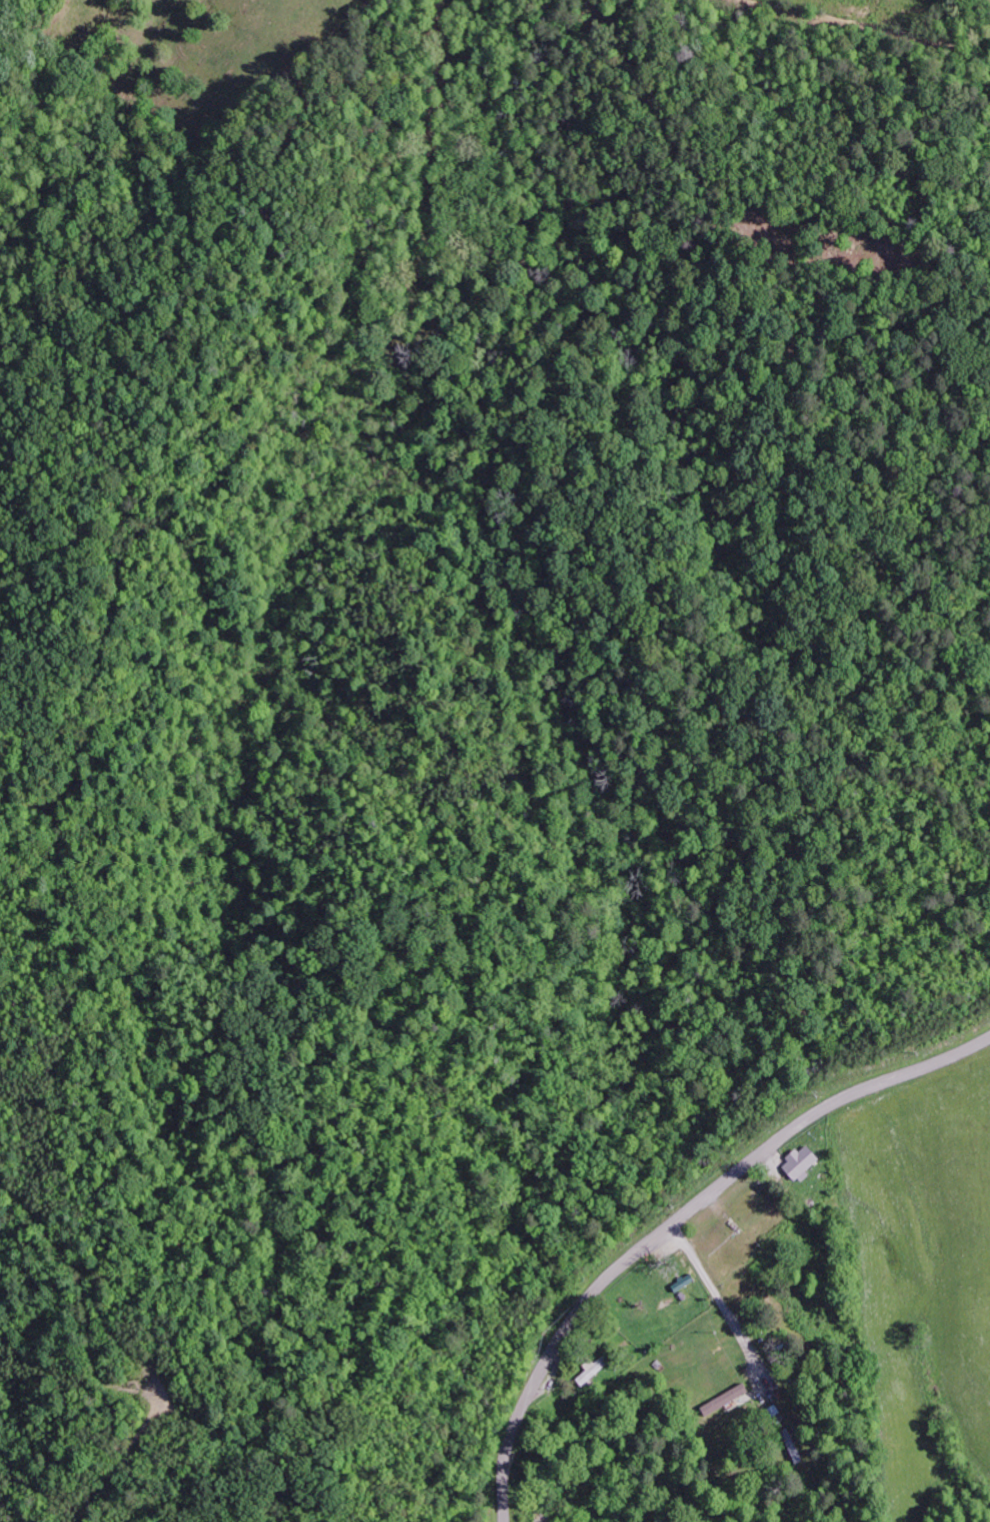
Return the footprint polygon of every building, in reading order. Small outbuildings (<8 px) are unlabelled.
[(808,1173),(805,1170),(818,1158),(803,1142),(785,1159),(787,1161),(781,1166),(797,1183),(808,1173)] [(588,1370),(577,1379),(583,1387),(609,1367),(602,1358),(595,1363),(592,1359),(584,1365),(588,1370)] [(700,1408),(705,1416),(746,1391),(741,1383),(700,1408)] [(799,1432),(785,1435),(791,1463),(804,1461),(799,1432)]
